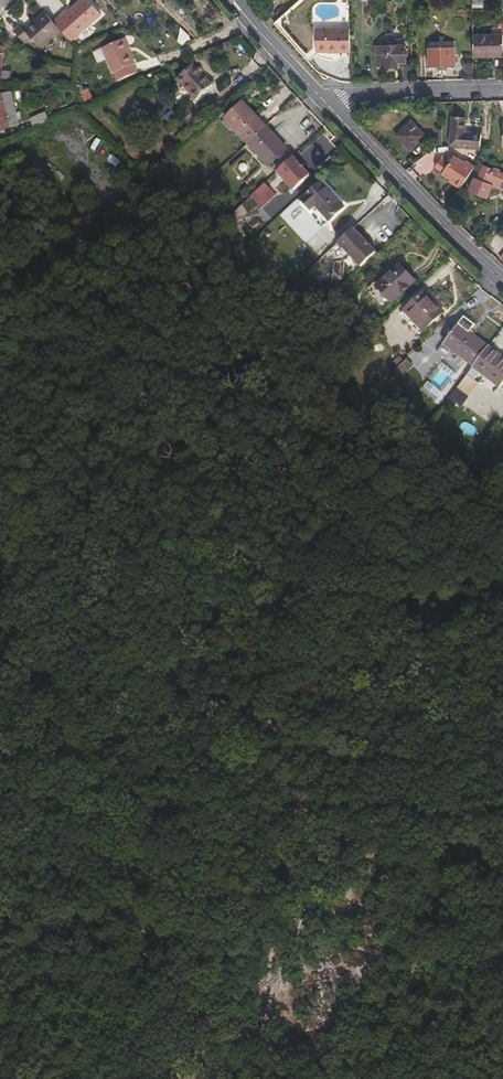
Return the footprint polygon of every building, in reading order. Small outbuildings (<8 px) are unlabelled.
[(93,12),(83,0),(70,0),(62,7),(60,5),(52,12),(69,32),(93,12)] [(34,46),(55,29),(41,11),(20,28),(17,24),(9,30),(19,43),(27,37),(34,46)] [(339,54),(350,54),(349,31),(336,32),(336,35),(313,36),(302,36),(302,55),(325,54),(325,51),(339,51),(339,54)] [(502,57),(502,35),(472,35),(473,57),(502,57)] [(128,66),(128,63),(116,39),(95,48),(106,73),(109,74),(112,81),(132,73),(128,66)] [(405,61),(405,46),(380,46),(381,64),(386,64),(386,67),(389,67),(388,70),(395,70),(395,67),(402,66),(403,81),(412,81),(411,61),(405,61)] [(428,66),(454,66),(454,48),(428,48),(428,66)] [(464,79),(473,79),(473,63),(463,63),(464,79)] [(194,103),(211,89),(191,67),(175,82),(194,103)] [(223,120),(236,134),(244,143),(261,128),(240,105),(223,120)] [(19,132),(35,125),(31,116),(16,124),(19,132)] [(487,130),(472,130),(471,116),(458,116),(459,146),(485,149),(488,150),(487,130)] [(411,150),(425,136),(411,121),(397,135),(411,150)] [(265,166),(282,150),(261,128),(244,143),(265,166)] [(465,161),(464,162),(454,155),(448,163),(440,157),(435,165),(443,171),(442,173),(454,181),(453,183),(461,188),(465,182),(475,167),(465,161)] [(274,174),(291,193),(310,177),(293,158),(274,174)] [(473,186),(491,193),(496,182),(489,179),(493,170),(484,166),(480,175),(479,175),(473,186)] [(494,168),(493,170),(489,179),(496,182),(502,185),(502,174),(500,172),(501,171),(494,168)] [(246,200),(257,212),(275,195),(264,184),(246,200)] [(341,209),(318,184),(309,192),(332,217),(341,209)] [(327,221),(332,217),(309,192),(298,202),(308,211),(313,206),(327,221)] [(313,206),(308,211),(298,202),(295,205),(318,230),(327,221),(313,206)] [(359,236),(356,238),(349,231),(347,232),(322,255),(330,265),(342,264),(347,259),(358,270),(373,256),(367,249),(363,244),(365,242),(359,236)] [(398,265),(365,295),(368,297),(400,267),(398,265)] [(381,312),(414,282),(400,267),(368,297),(381,312)] [(423,335),(444,315),(425,295),(404,314),(423,335)] [(442,347),(472,370),(487,349),(457,327),(442,347)] [(502,386),(502,362),(487,349),(472,370),(500,391),(502,386)] [(462,407),(478,383),(465,375),(449,399),(462,407)]
